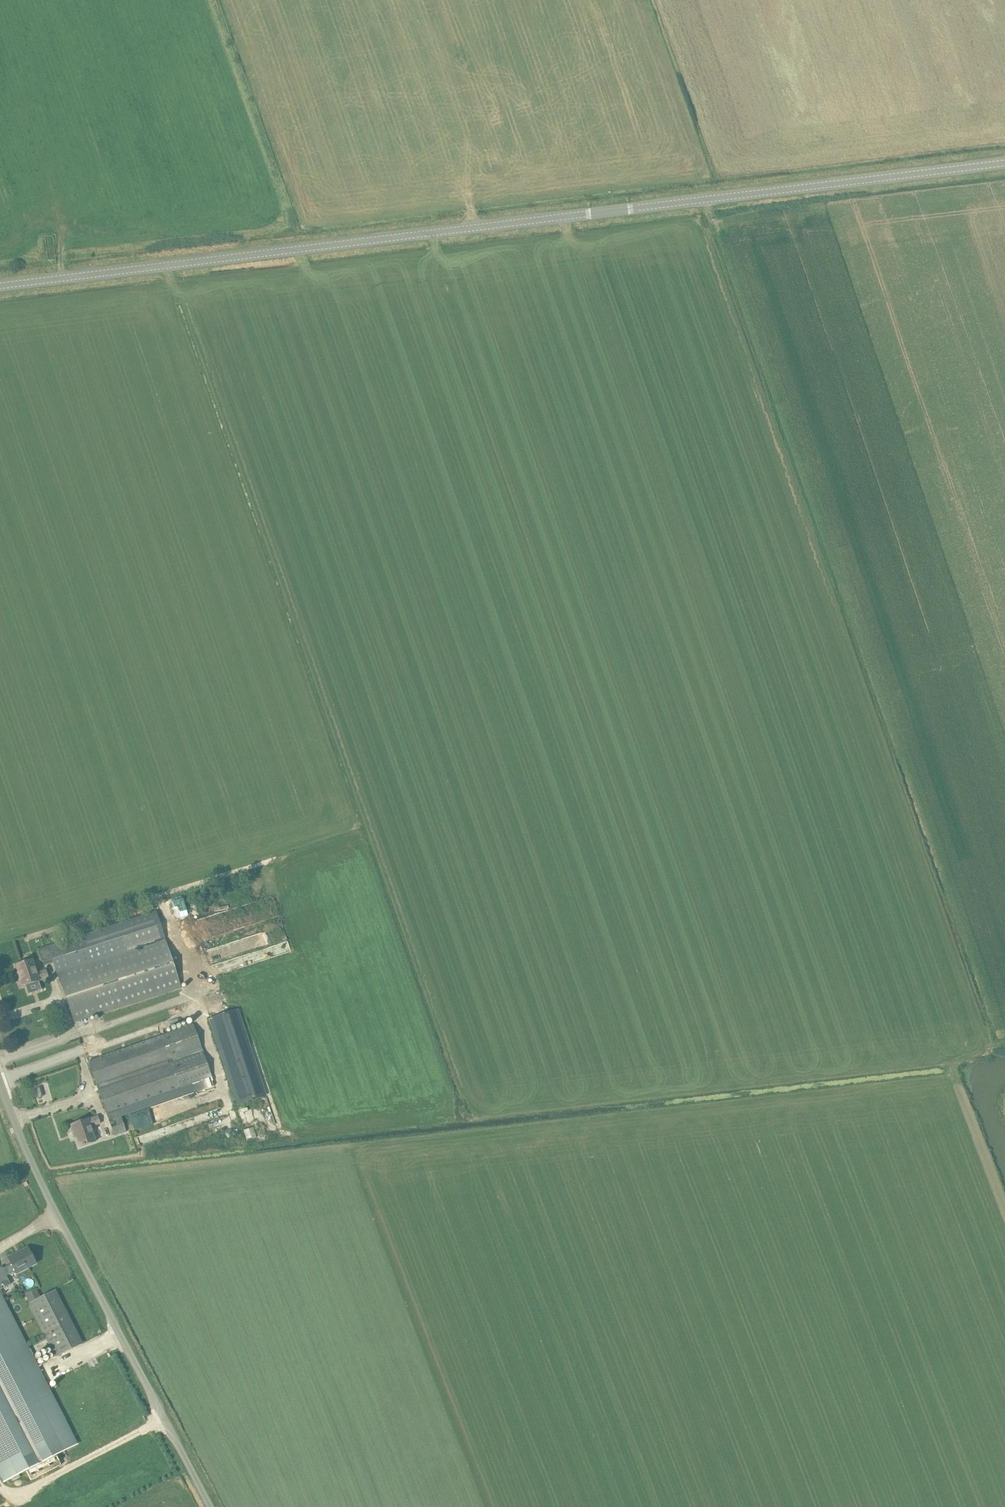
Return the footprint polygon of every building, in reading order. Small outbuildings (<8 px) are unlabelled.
[(242,874),(264,868),(263,863),(240,869),(242,874)] [(236,877),(235,870),(215,875),(217,882),(236,877)] [(192,923),(183,895),(165,901),(173,928),(192,923)] [(198,919),(199,925),(234,913),(232,905),(220,909),(221,911),(198,919)] [(199,911),(201,917),(209,915),(207,909),(199,911)] [(159,922),(156,911),(49,947),(39,950),(44,966),(54,962),(57,972),(61,971),(61,973),(58,974),(74,1022),(180,987),(164,939),(83,966),(82,964),(164,936),(159,922)] [(25,962),(16,965),(20,978),(18,979),(20,987),(26,985),(29,993),(41,989),(38,981),(48,978),(46,971),(36,974),(31,960),(25,962)] [(267,1095),(239,1009),(209,1019),(237,1105),(267,1095)] [(93,1060),(88,1062),(107,1112),(119,1108),(121,1116),(196,1090),(198,1092),(208,1088),(204,1077),(211,1075),(193,1024),(189,1026),(107,1055),(93,1060)] [(41,1087),(34,1088),(36,1097),(42,1096),(41,1087)] [(100,1124),(98,1116),(69,1126),(72,1133),(74,1132),(79,1147),(96,1141),(91,1127),(100,1124)] [(120,1117),(109,1120),(114,1135),(125,1131),(120,1117)] [(253,1126),(243,1129),(246,1140),(256,1137),(253,1126)] [(27,1248),(7,1258),(11,1265),(2,1270),(1,1267),(0,1267),(0,1289),(10,1284),(6,1277),(14,1272),(15,1274),(35,1264),(27,1248)] [(80,1344),(53,1291),(28,1304),(56,1357),(80,1344)] [(0,1292),(0,1477),(3,1483),(26,1471),(31,1480),(61,1465),(56,1456),(78,1444),(0,1292)]
